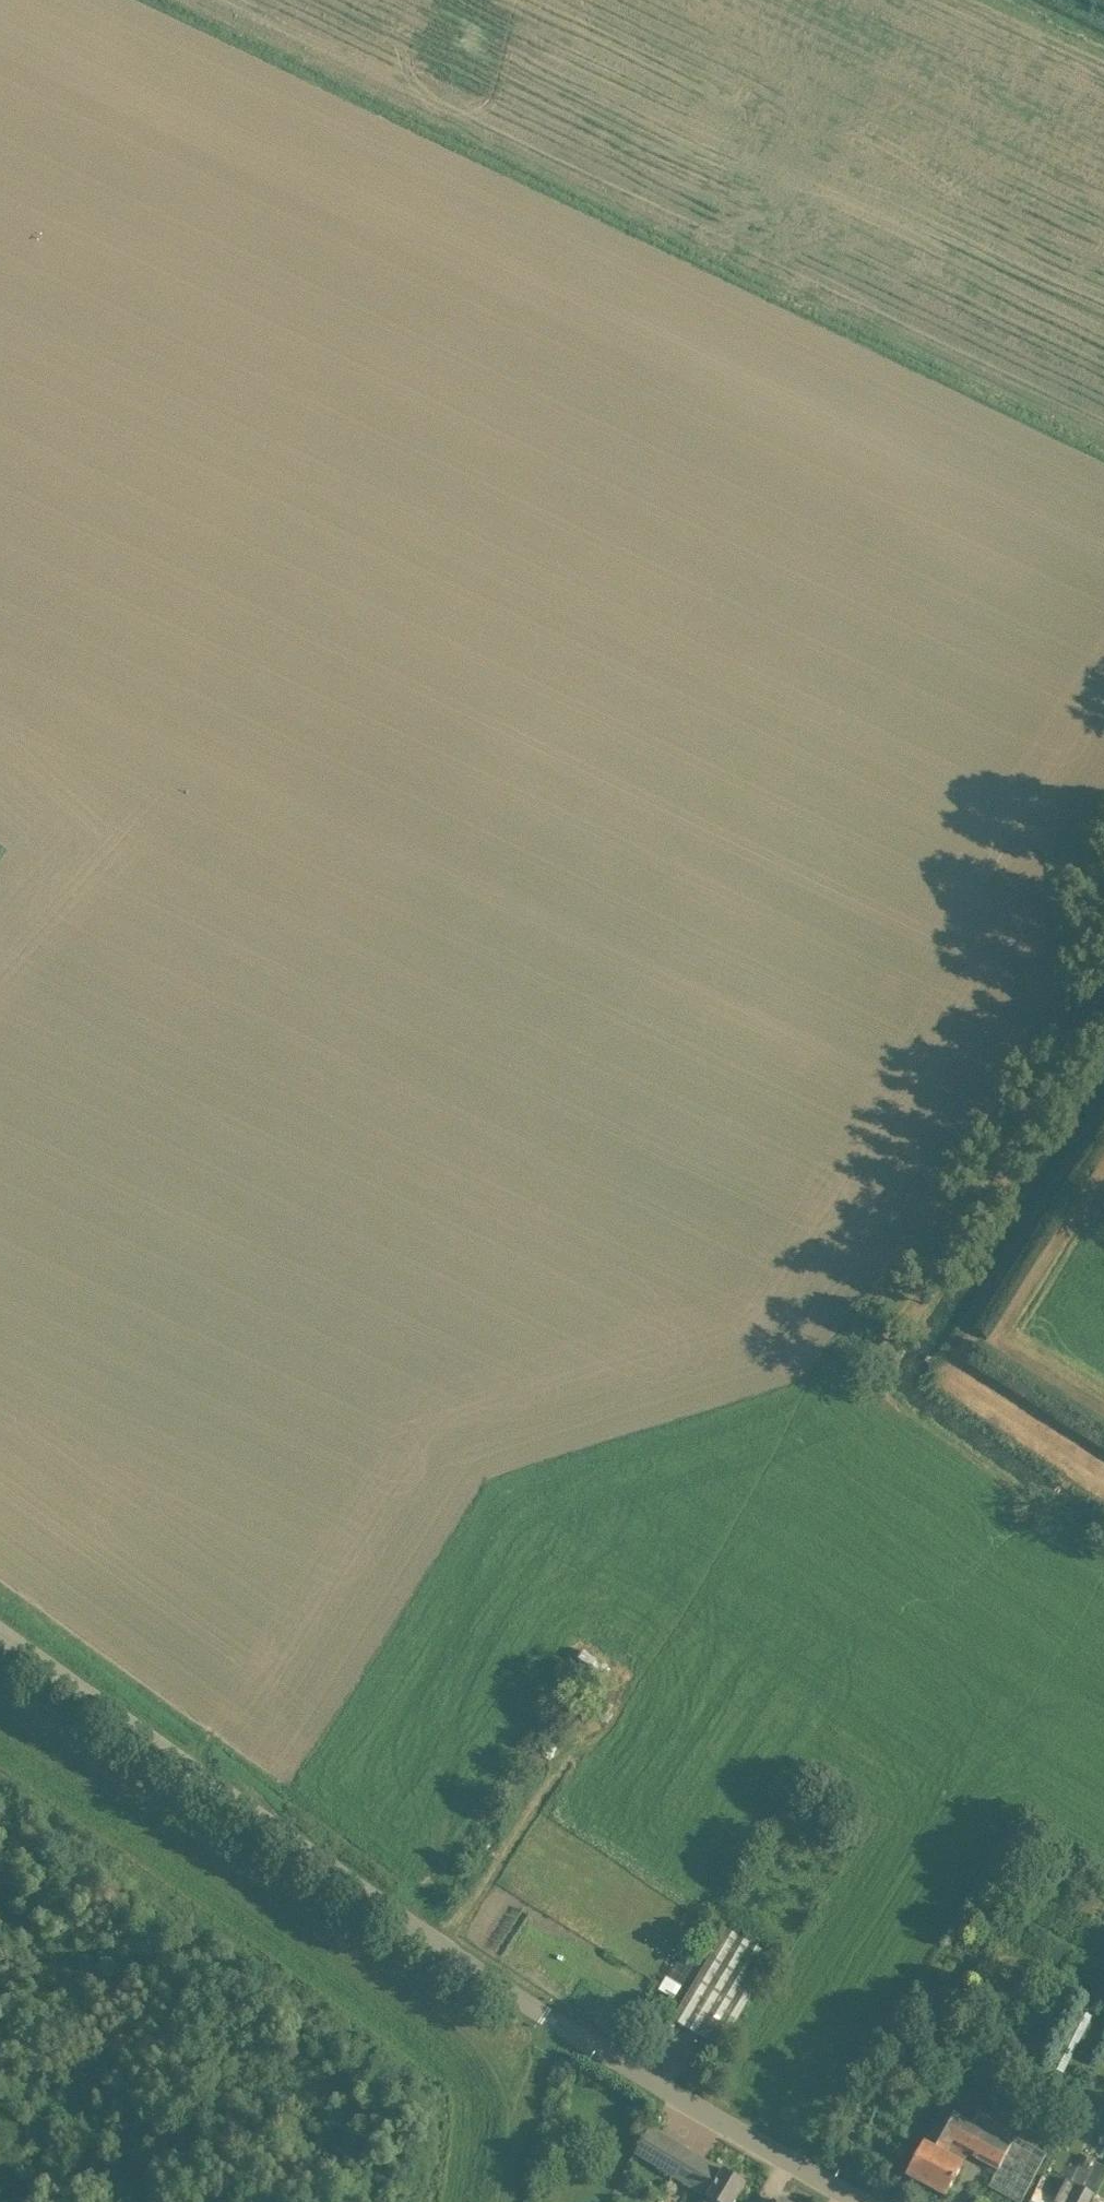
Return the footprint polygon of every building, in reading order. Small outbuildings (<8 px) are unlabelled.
[(721,2049),(732,2030),(775,1959),(726,1930),(684,2001),(673,2020),(721,2049)] [(857,2106),(844,2110),(848,2120),(860,2116),(857,2106)] [(946,2197),(964,2166),(946,2156),(953,2145),(997,2170),(988,2187),(1014,2201),(1021,2201),(1048,2155),(1012,2135),(1015,2129),(981,2110),(972,2126),(944,2110),(907,2175),(912,2178),(910,2181),(919,2185),(920,2183),(946,2197)] [(636,2154),(674,2177),(690,2151),(651,2128),(636,2154)] [(1088,2168),(1091,2160),(1082,2155),(1078,2164),(1088,2168)] [(706,2161),(690,2186),(708,2197),(705,2201),(735,2201),(746,2184),(724,2170),(723,2171),(706,2161)] [(1054,2201),(1055,2201),(1090,2201),(1095,2194),(1067,2179),(1054,2201)]
